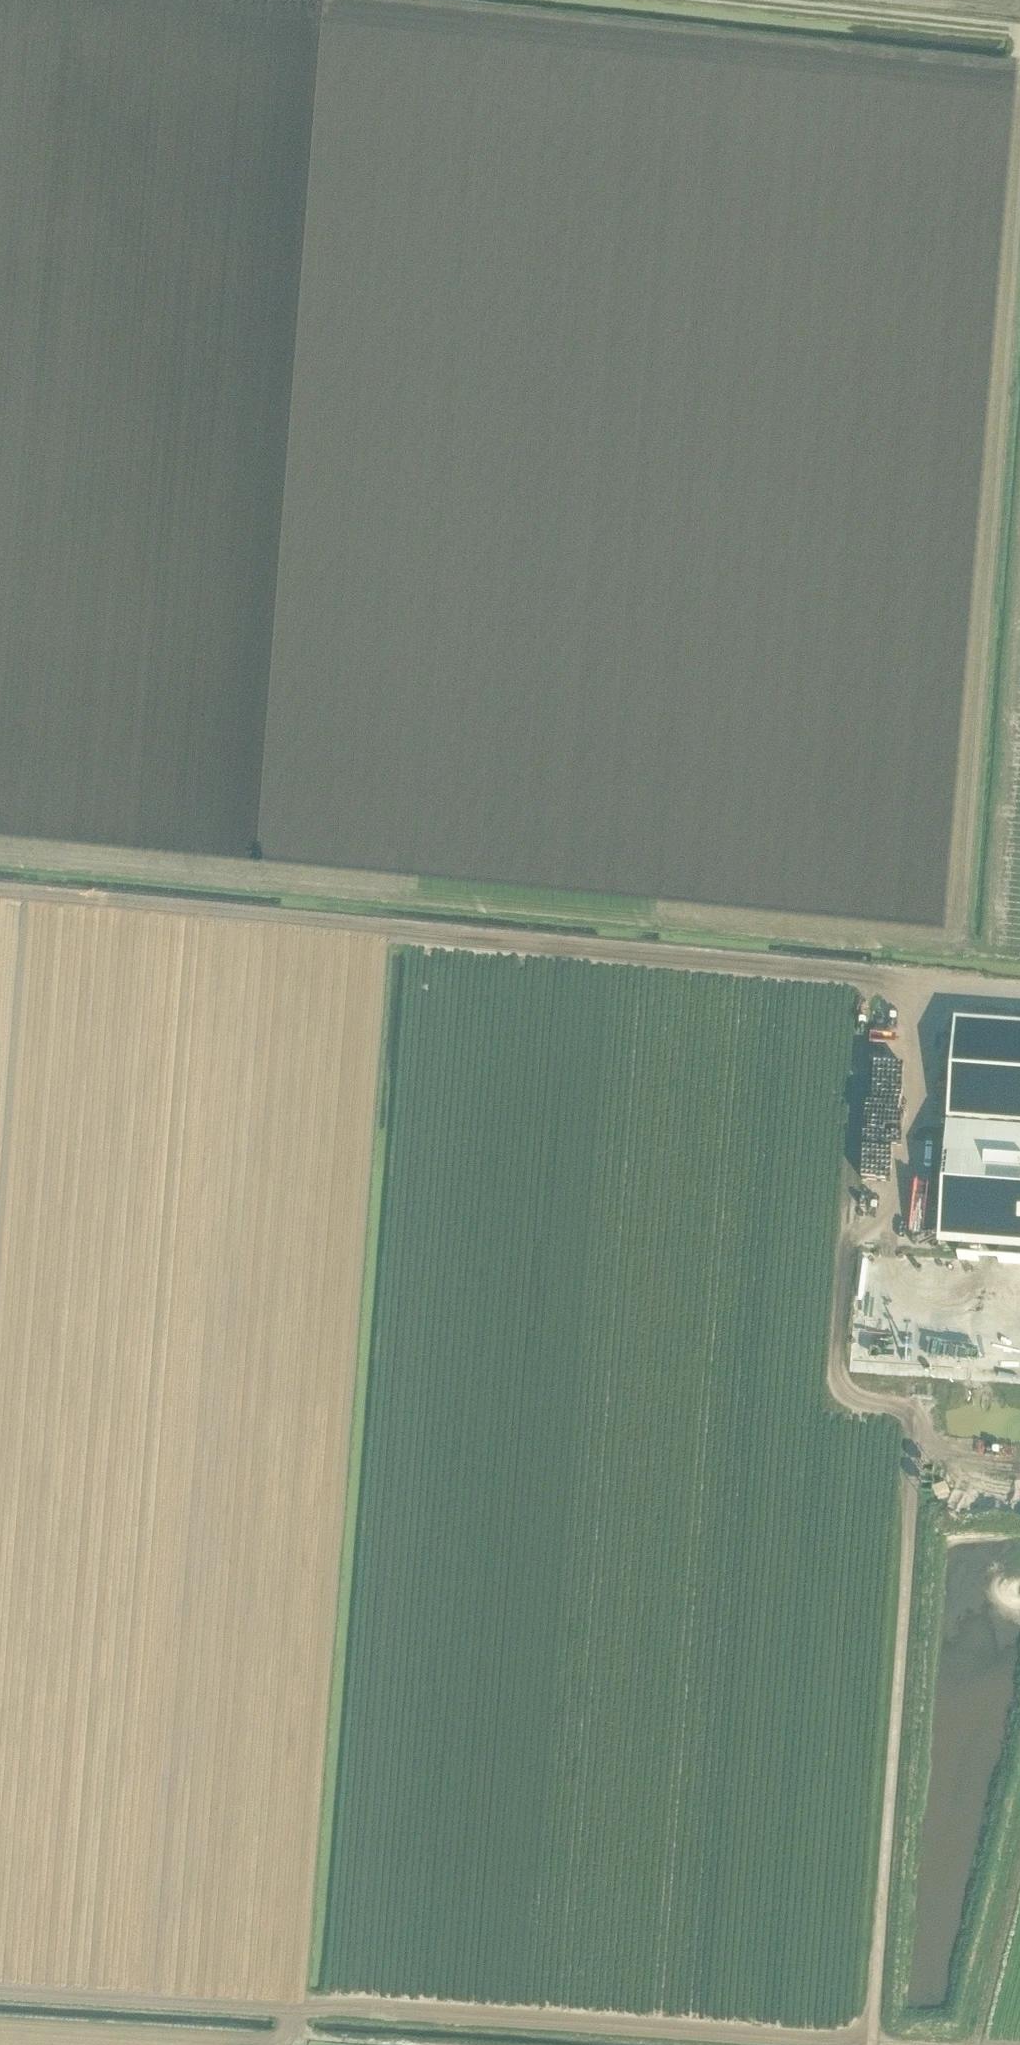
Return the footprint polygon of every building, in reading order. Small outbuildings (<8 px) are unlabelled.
[(960,1245),(1019,1250),(1019,1023),(978,1019),(960,1245)] [(844,1388),(1019,1401),(1019,1250),(960,1245),(959,1256),(853,1248),(844,1388)]
